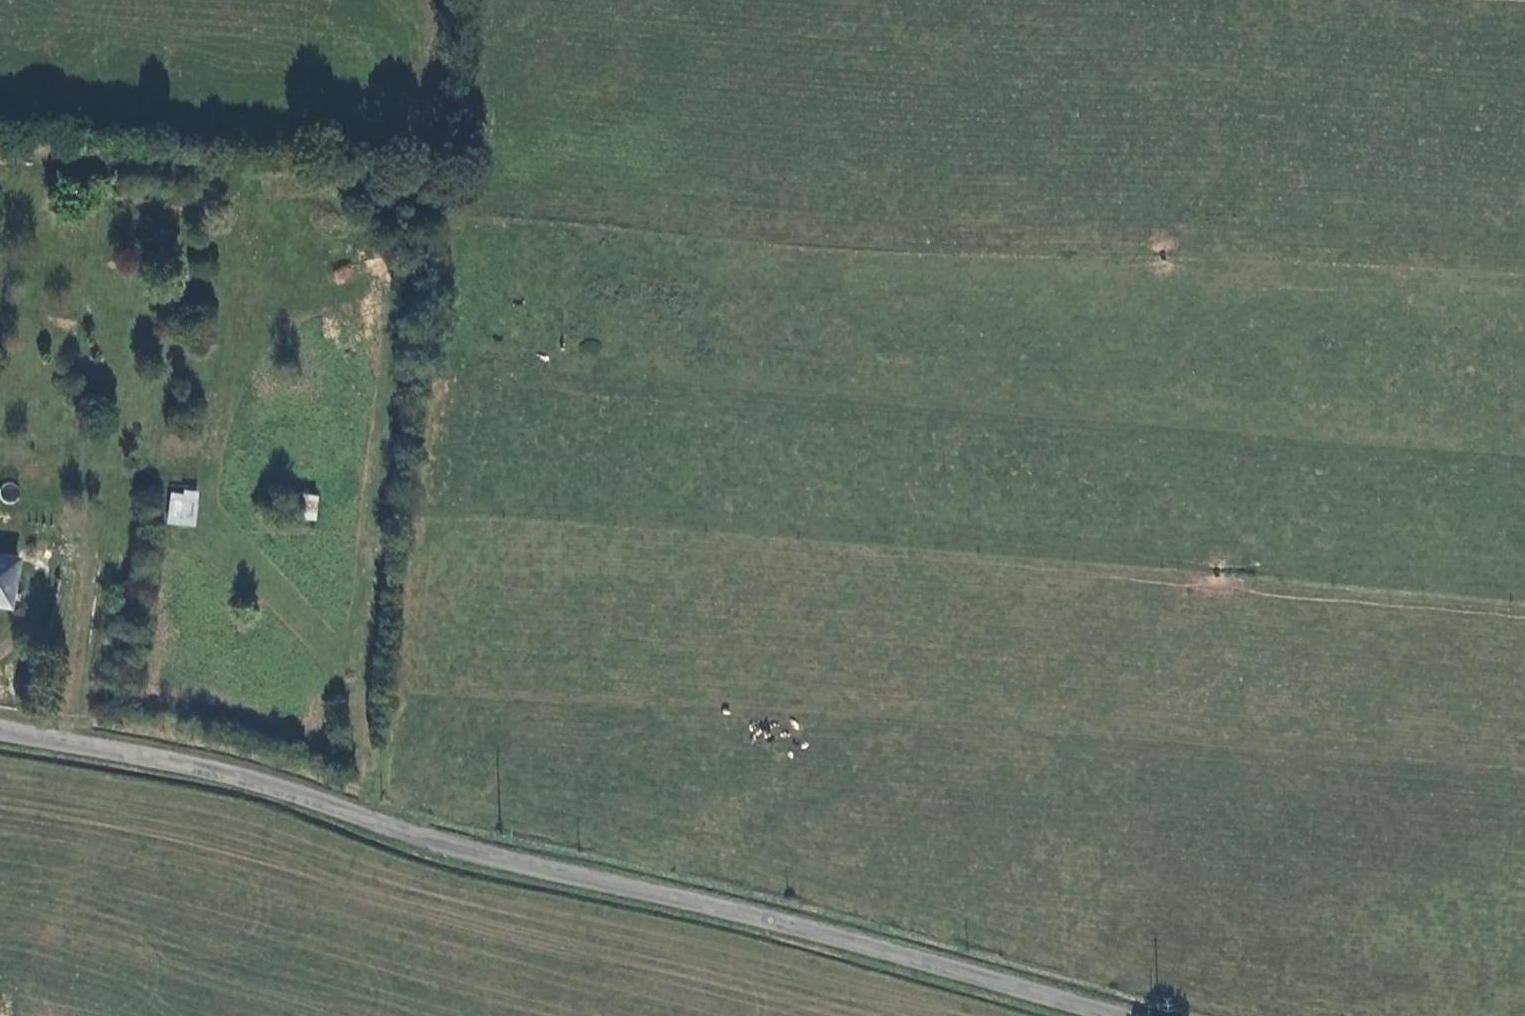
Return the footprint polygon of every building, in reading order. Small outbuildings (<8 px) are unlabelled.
[(199,492),(169,490),(166,525),(196,527),(199,492)] [(302,519),(316,520),(318,495),(304,493),(302,519)] [(10,605),(17,555),(0,553),(0,604),(10,605)]
